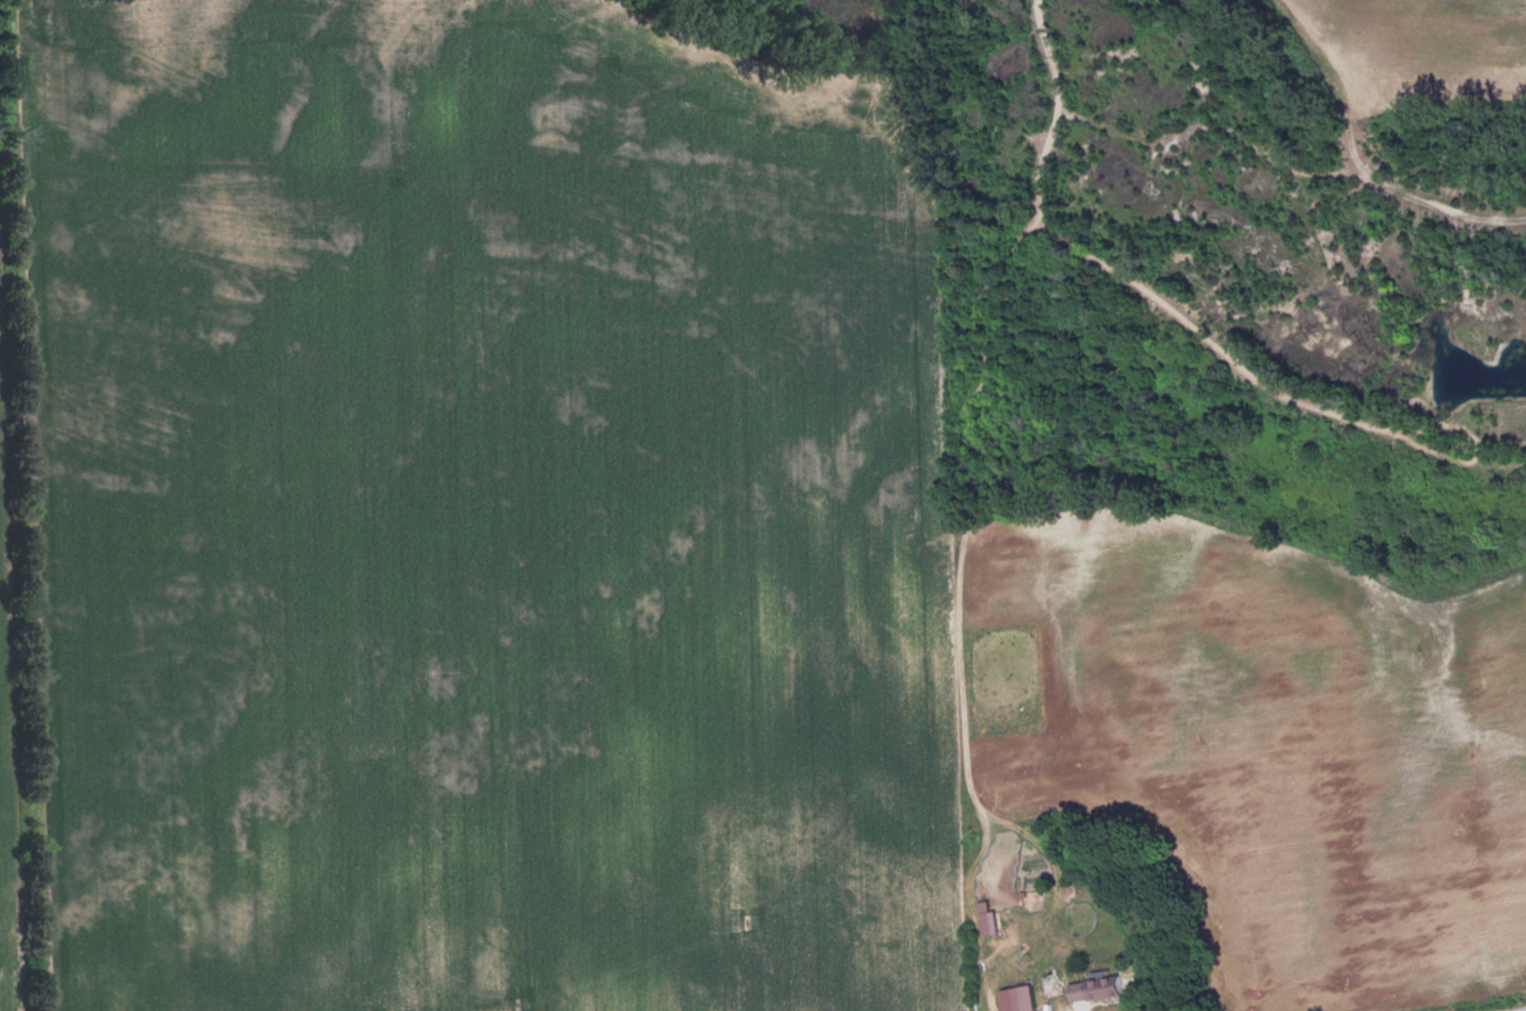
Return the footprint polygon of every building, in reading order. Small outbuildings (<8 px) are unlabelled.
[(994,910),(993,900),(983,901),(986,934),(1003,933),(1002,909),(994,910)] [(1121,985),(1119,975),(1071,980),(1074,1001),(1130,994),(1129,984),(1121,985)] [(1036,982),(1017,987),(1023,1010),(1039,1010),(1043,1010),(1036,982)]
